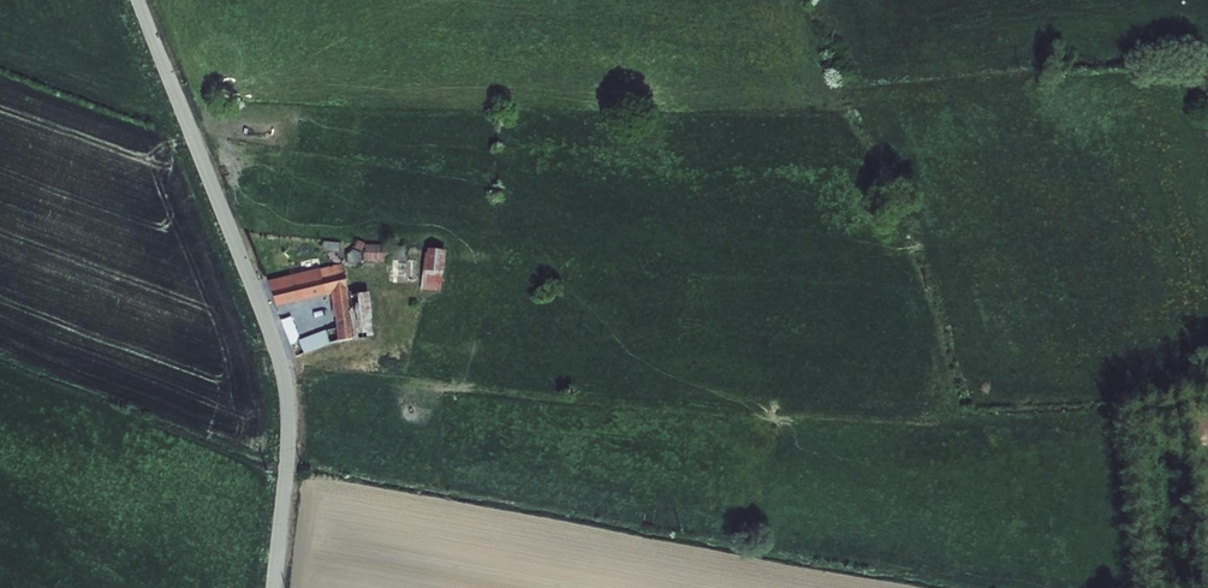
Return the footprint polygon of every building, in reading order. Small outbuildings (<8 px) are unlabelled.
[(352,261),(373,260),(373,242),(352,243),(352,261)] [(445,249),(424,247),(420,289),(441,291),(445,249)] [(338,255),(265,273),(276,301),(282,300),(281,296),(333,282),(338,326),(303,340),(305,345),(308,353),(339,341),(376,336),(371,290),(346,293),(346,284),(338,255)] [(299,329),(289,332),(295,348),(305,345),(303,340),(299,329)]
